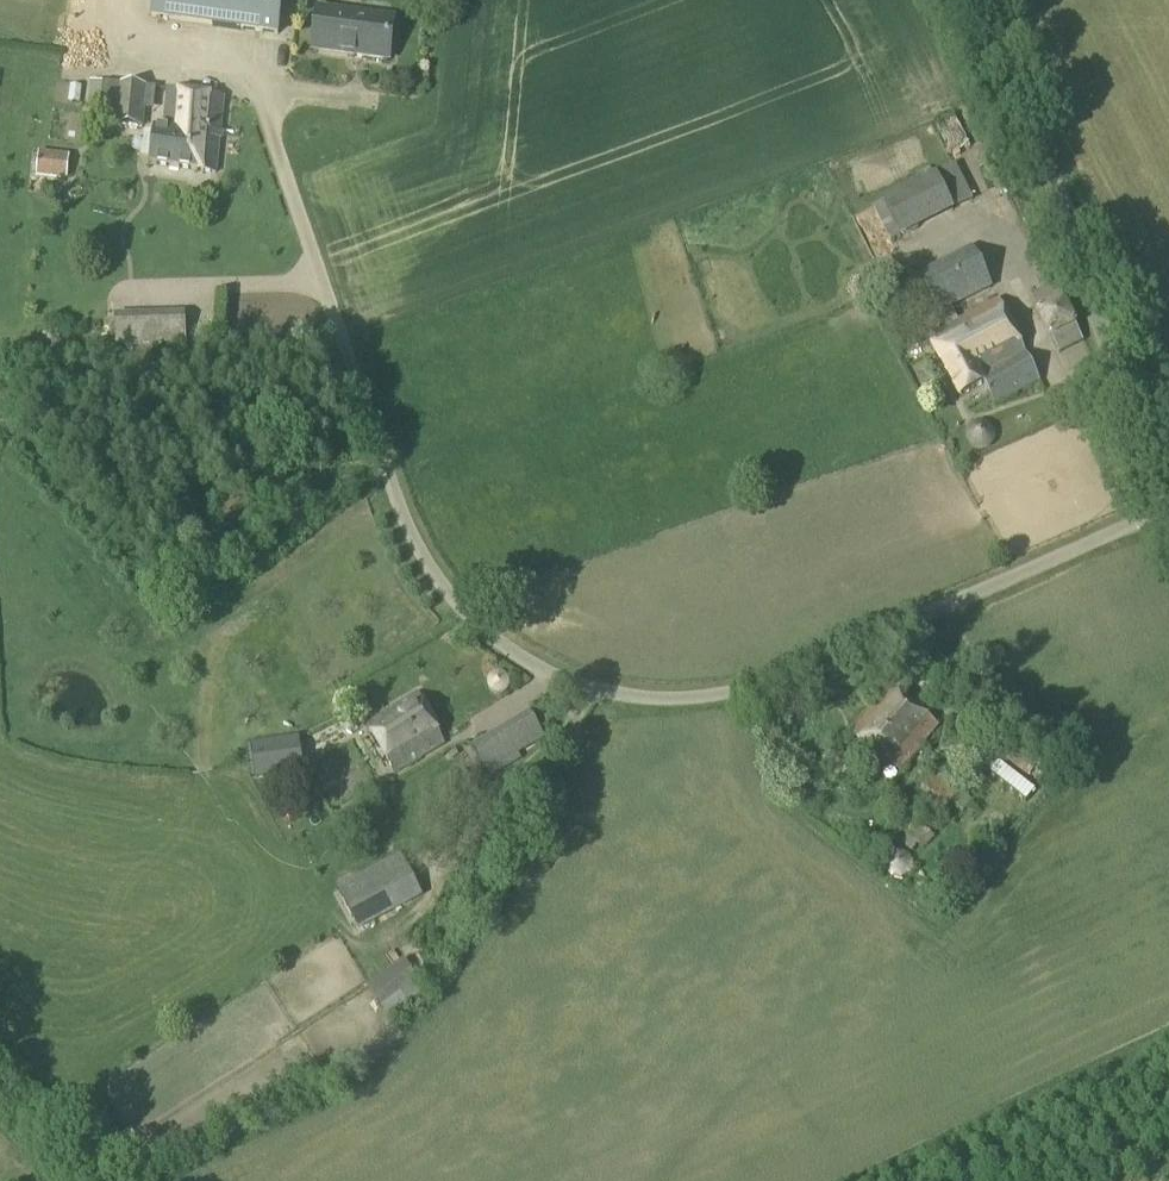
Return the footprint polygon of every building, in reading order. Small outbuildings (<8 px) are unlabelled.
[(149,19),(277,37),(282,0),(152,0),(149,19)] [(388,61),(393,21),(318,11),(313,51),(388,61)] [(142,129),(147,89),(120,86),(115,126),(142,129)] [(214,174),(224,99),(168,92),(163,132),(155,131),(151,166),(214,174)] [(45,182),(75,180),(74,162),(44,163),(45,182)] [(900,240),(953,212),(933,175),(871,208),(889,242),(899,237),(900,240)] [(957,323),(950,308),(991,287),(971,249),(918,276),(945,330),(929,338),(959,398),(984,385),(995,405),(1039,382),(998,302),(957,323)] [(1053,286),(1030,298),(1037,311),(1061,299),(1054,285),(1053,286)] [(116,342),(150,342),(150,317),(116,318),(116,342)] [(1074,324),(1049,336),(1059,355),(1083,342),(1074,324)] [(890,692),(898,698),(910,684),(902,677),(890,692)] [(934,728),(898,698),(890,692),(889,691),(853,735),(899,772),(934,728)] [(394,773),(445,744),(418,696),(367,725),(394,773)] [(484,773),(542,739),(528,715),(470,749),(484,773)] [(1031,784),(1048,764),(1003,727),(986,746),(1031,784)] [(251,747),(256,781),(304,774),(299,740),(251,747)] [(977,752),(968,764),(1016,803),(1025,791),(977,752)] [(973,802),(960,792),(935,772),(919,792),(944,812),(951,804),(952,803),(963,813),(973,802)] [(921,850),(933,839),(912,819),(894,838),(910,853),(916,846),(921,850)] [(357,931),(422,897),(400,855),(335,889),(357,931)] [(388,1019),(425,992),(409,969),(371,997),(388,1019)] [(1153,1173),(1146,1180),(1163,1180),(1153,1173)]
